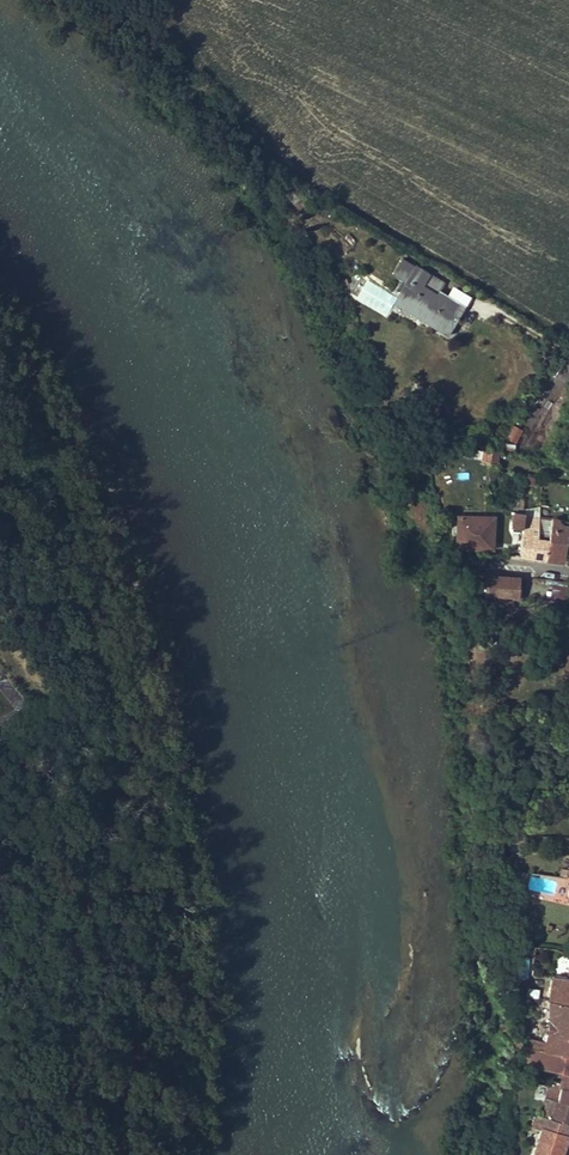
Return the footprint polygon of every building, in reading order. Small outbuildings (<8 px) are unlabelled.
[(414,266),(403,258),(399,265),(411,272),(414,266)] [(463,310),(436,294),(439,289),(443,283),(414,266),(411,272),(399,265),(394,273),(406,280),(399,292),(404,295),(399,303),(422,318),(425,314),(451,330),(463,310)] [(471,296),(453,285),(447,294),(466,306),(471,296)] [(466,306),(439,289),(436,294),(463,310),(466,306)] [(399,303),(404,295),(399,292),(393,300),(399,303)] [(451,330),(425,314),(422,318),(449,334),(451,330)] [(553,376),(564,358),(555,353),(544,370),(553,376)] [(515,443),(523,430),(513,425),(506,438),(515,443)] [(514,451),(515,444),(500,442),(499,449),(514,451)] [(490,463),(492,451),(482,450),(480,461),(490,463)] [(535,484),(536,477),(526,475),(525,483),(535,484)] [(566,513),(568,500),(555,499),(553,511),(566,513)] [(539,518),(540,506),(525,508),(523,508),(522,512),(524,512),(524,518),(539,519),(539,518)] [(524,518),(524,512),(522,512),(514,511),(512,531),(522,532),(524,518)] [(492,542),(493,516),(458,515),(456,541),(492,542)] [(546,559),(549,537),(538,534),(539,519),(524,518),(522,532),(520,556),(543,559),(546,559)] [(549,537),(551,519),(539,518),(539,519),(538,534),(549,537)] [(567,543),(568,533),(568,521),(552,518),(551,519),(546,559),(564,561),(567,543)] [(521,577),(487,575),(485,594),(519,598),(521,577)] [(514,869),(502,868),(500,880),(511,883),(514,869)] [(568,977),(553,976),(553,979),(550,1000),(568,1004),(568,977)] [(550,1000),(550,1020),(547,1041),(531,1037),(529,1046),(568,1054),(568,1004),(550,1000)] [(529,1046),(526,1045),(524,1045),(524,1048),(527,1048),(525,1063),(563,1070),(568,1072),(568,1054),(529,1046)] [(563,1070),(560,1081),(568,1082),(568,1075),(568,1072),(563,1070)] [(568,1082),(560,1081),(552,1079),(551,1086),(561,1088),(558,1100),(568,1103),(568,1075),(568,1082)] [(543,1115),(568,1124),(568,1103),(558,1100),(561,1088),(551,1086),(547,1085),(544,1102),(546,1102),(543,1115)] [(531,1123),(539,1125),(543,1115),(534,1114),(531,1123)] [(543,1115),(539,1125),(543,1126),(533,1154),(562,1154),(568,1134),(568,1124),(543,1115)]
